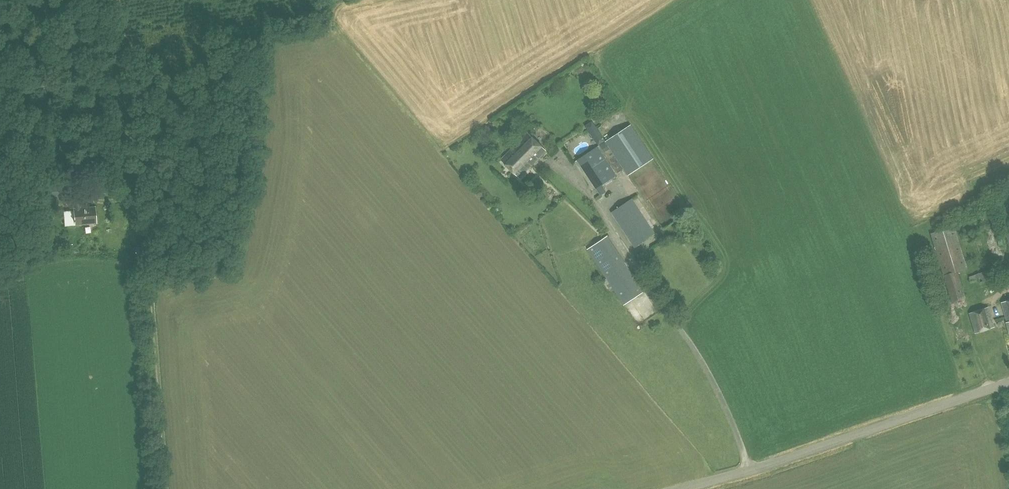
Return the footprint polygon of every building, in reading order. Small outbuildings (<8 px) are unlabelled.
[(584,126),(589,132),(596,126),(592,120),(584,126)] [(624,169),(628,175),(653,159),(631,125),(600,145),(618,173),(624,169)] [(488,140),(493,129),(486,126),(481,137),(488,140)] [(528,133),(514,147),(532,165),(546,150),(528,133)] [(519,178),(532,165),(514,147),(501,160),(519,178)] [(578,160),(600,194),(606,191),(601,184),(616,175),(597,147),(578,160)] [(62,187),(50,188),(44,188),(45,195),(63,193),(62,187)] [(65,225),(96,222),(95,207),(81,208),(80,196),(73,197),(74,210),(64,211),(65,225)] [(612,212),(635,246),(655,233),(652,229),(655,227),(650,219),(648,221),(647,221),(651,218),(637,196),(612,212)] [(957,271),(967,268),(954,226),(931,233),(952,301),(965,297),(957,271)] [(644,292),(642,288),(607,236),(588,249),(624,304),(644,292)] [(976,274),(969,276),(971,281),(978,279),(979,282),(993,278),(990,269),(976,274)] [(975,332),(994,326),(988,307),(969,313),(975,332)]
